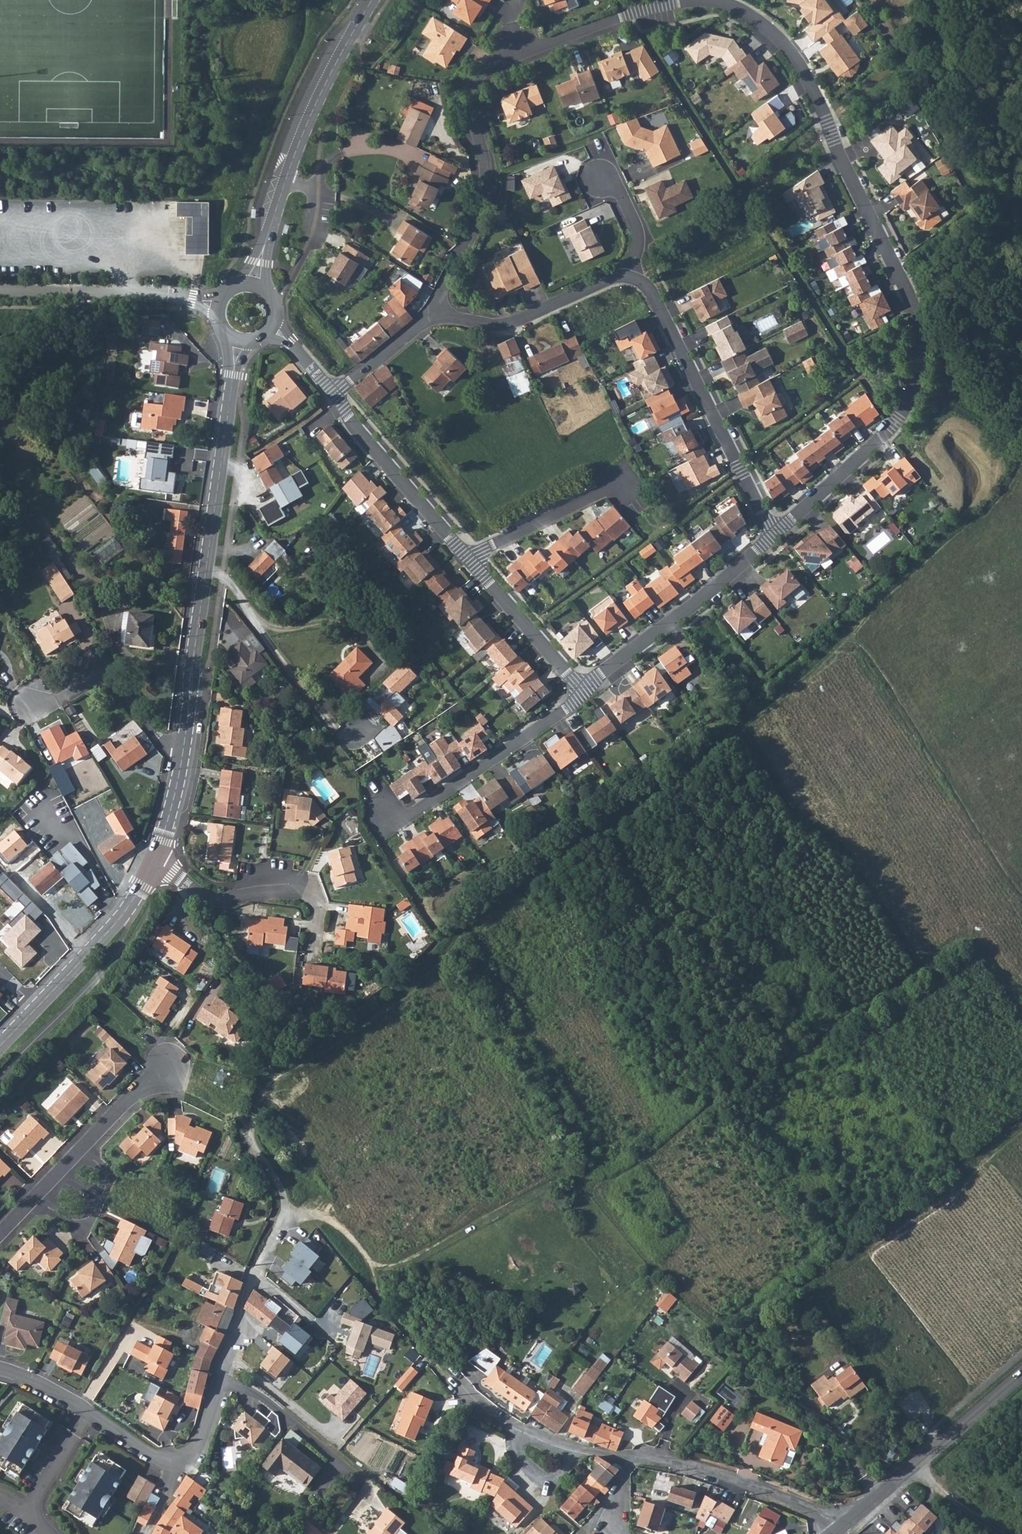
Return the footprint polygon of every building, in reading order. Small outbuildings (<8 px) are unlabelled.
[(477,14),(481,8),(484,10),(490,0),(454,0),(459,4),(454,12),(471,23),(477,14)] [(545,3),(550,2),(553,9),(566,4),(564,0),(544,0),(545,3)] [(566,4),(568,10),(577,5),(575,0),(564,0),(566,4)] [(845,19),(836,7),(833,9),(826,0),(787,0),(787,1),(799,3),(802,7),(807,8),(811,14),(810,19),(811,19),(814,23),(806,31),(813,41),(821,35),(826,32),(833,27),(842,21),(845,19)] [(836,7),(831,0),(826,0),(833,9),(836,7)] [(800,8),(809,21),(811,19),(810,19),(811,14),(807,8),(802,7),(800,8)] [(845,19),(842,21),(848,29),(850,27),(854,33),(867,25),(857,10),(845,19)] [(467,37),(434,15),(424,32),(435,39),(432,45),(429,46),(424,55),(433,61),(437,61),(446,66),(452,57),(451,53),(455,47),(459,49),(467,37)] [(833,27),(826,32),(821,35),(827,43),(818,49),(824,58),(826,56),(829,58),(831,60),(832,62),(833,66),(831,68),(836,76),(839,74),(843,76),(849,75),(855,72),(858,65),(857,61),(833,27)] [(730,66),(746,54),(741,46),(740,47),(734,37),(705,30),(685,45),(697,61),(709,52),(722,54),(730,66)] [(644,47),(632,52),(635,60),(647,53),(644,47)] [(599,62),(605,79),(609,81),(638,70),(644,66),(651,76),(659,71),(647,53),(635,60),(632,52),(623,55),(622,51),(613,54),(615,58),(611,60),(610,58),(599,62)] [(759,63),(750,51),(746,54),(730,66),(725,69),(727,73),(734,69),(740,77),(745,74),(750,81),(747,83),(753,90),(751,92),(756,99),(780,82),(764,60),(759,63)] [(644,66),(638,70),(645,80),(651,76),(644,66)] [(600,96),(590,71),(578,75),(579,77),(556,86),(564,105),(581,99),(583,102),(600,96)] [(526,115),(525,111),(531,109),(530,107),(543,102),(536,84),(505,96),(506,99),(505,102),(502,103),(509,122),(526,115)] [(782,106),(777,93),(766,101),(774,112),(782,106)] [(912,100),(902,107),(907,116),(916,108),(912,100)] [(774,112),(766,101),(752,111),(760,123),(760,126),(755,129),(752,135),(759,140),(768,135),(769,136),(776,132),(777,134),(794,122),(794,115),(790,110),(780,117),(779,115),(775,114),(774,112)] [(411,107),(397,139),(416,148),(431,116),(411,107)] [(636,118),(616,126),(625,143),(639,149),(644,146),(653,166),(680,153),(666,124),(653,131),(647,129),(646,130),(640,128),(641,126),(636,118)] [(889,127),(869,142),(878,153),(880,152),(885,159),(884,166),(878,171),(887,183),(906,169),(907,164),(916,157),(909,148),(910,147),(906,140),(909,137),(903,130),(895,135),(889,127)] [(689,142),(696,155),(709,149),(700,136),(689,142)] [(876,169),(878,171),(884,166),(885,159),(880,152),(878,153),(882,159),(882,164),(876,169)] [(432,155),(429,162),(438,166),(441,160),(432,155)] [(410,200),(420,205),(423,200),(432,204),(441,185),(445,187),(449,179),(448,179),(451,173),(454,175),(458,167),(441,160),(438,166),(429,162),(426,161),(423,168),(420,167),(417,174),(421,176),(419,181),(420,182),(418,187),(416,187),(410,200)] [(550,197),(554,206),(571,198),(564,184),(562,185),(553,167),(523,181),(528,192),(533,189),(542,192),(545,199),(550,197)] [(823,182),(817,169),(791,187),(795,195),(800,205),(803,204),(808,214),(813,211),(817,219),(834,210),(826,194),(823,196),(817,185),(823,182)] [(905,181),(890,191),(902,208),(911,203),(915,210),(913,211),(919,219),(916,222),(920,227),(927,228),(939,219),(933,211),(938,207),(927,191),(928,191),(920,179),(909,187),(905,181)] [(662,181),(646,188),(650,197),(652,196),(657,206),(655,207),(660,217),(676,210),(673,205),(692,196),(685,180),(666,189),(662,181)] [(791,187),(783,193),(786,200),(795,195),(791,187)] [(533,189),(528,192),(531,198),(542,192),(533,189)] [(423,200),(420,205),(429,209),(432,204),(423,200)] [(585,219),(563,229),(567,238),(570,236),(582,261),(605,251),(599,240),(597,240),(590,226),(588,227),(585,219)] [(832,220),(814,229),(818,239),(825,235),(830,245),(841,240),(846,237),(840,226),(835,228),(832,220)] [(403,237),(391,255),(408,265),(418,249),(423,252),(432,239),(405,221),(397,233),(403,237)] [(830,245),(823,248),(828,258),(835,255),(839,264),(850,259),(855,256),(850,245),(845,247),(841,240),(830,245)] [(340,252),(327,273),(344,285),(358,264),(363,267),(369,258),(347,244),(342,253),(340,252)] [(490,280),(498,297),(509,292),(507,289),(522,282),(523,285),(525,289),(540,282),(524,248),(494,262),(500,275),(490,280)] [(839,264),(833,267),(837,277),(844,274),(848,283),(865,275),(859,264),(854,266),(850,259),(839,264)] [(494,262),(484,267),(490,280),(500,275),(494,262)] [(387,288),(394,297),(403,307),(409,301),(417,292),(422,283),(407,273),(387,288)] [(847,296),(851,306),(863,300),(869,297),(865,289),(870,287),(865,275),(848,283),(853,293),(847,296)] [(726,294),(718,277),(714,279),(723,296),(726,294)] [(714,279),(690,290),(694,298),(693,299),(695,304),(693,305),(700,319),(719,310),(715,300),(723,296),(714,279)] [(507,289),(509,292),(523,285),(522,282),(507,289)] [(862,312),(871,330),(883,323),(878,313),(888,308),(880,292),(869,297),(863,300),(868,309),(862,312)] [(348,347),(344,350),(356,364),(411,317),(394,297),(382,307),(388,315),(348,347)] [(710,332),(713,331),(721,347),(719,349),(723,358),(744,348),(747,346),(738,329),(736,330),(732,322),(728,314),(706,324),(710,332)] [(642,356),(654,349),(661,346),(655,335),(652,334),(650,334),(649,331),(648,330),(646,329),(644,330),(637,316),(622,323),(624,327),(618,331),(620,336),(618,337),(623,347),(635,341),(642,356)] [(802,320),(783,329),(790,342),(808,333),(802,320)] [(144,328),(143,336),(160,338),(161,330),(144,328)] [(111,333),(108,350),(118,352),(121,335),(111,333)] [(337,334),(333,337),(344,350),(348,347),(337,334)] [(558,345),(528,358),(536,375),(577,357),(583,370),(590,366),(575,336),(558,345)] [(520,352),(513,337),(498,345),(504,360),(520,352)] [(183,348),(152,343),(151,351),(159,353),(158,362),(153,361),(151,374),(158,375),(156,385),(180,389),(182,378),(178,377),(180,365),(188,366),(190,357),(182,355),(183,348)] [(728,370),(729,370),(740,391),(761,381),(755,370),(774,360),(767,345),(747,355),(744,348),(723,358),(722,358),(728,370)] [(422,377),(437,392),(441,388),(451,379),(453,381),(466,367),(446,349),(438,358),(439,359),(422,377)] [(634,359),(638,366),(657,356),(654,349),(642,356),(634,359)] [(662,365),(657,356),(638,366),(630,370),(635,380),(640,381),(643,380),(646,386),(650,384),(653,392),(669,384),(676,380),(669,366),(662,369),(660,366),(662,365)] [(812,356),(803,361),(808,372),(817,367),(812,356)] [(371,374),(356,387),(360,392),(372,406),(398,384),(391,372),(384,363),(370,373),(371,374)] [(279,391),(266,403),(278,417),(290,408),(292,410),(306,398),(283,371),(271,382),(279,391)] [(778,393),(770,377),(761,381),(740,391),(738,392),(745,405),(754,401),(757,407),(759,406),(762,412),(760,413),(765,425),(788,414),(782,403),(785,402),(786,399),(782,393),(780,392),(778,393)] [(646,395),(653,392),(650,384),(646,386),(646,385),(642,387),(646,395)] [(653,392),(646,395),(650,403),(652,402),(655,410),(653,411),(662,432),(684,420),(680,412),(690,407),(684,395),(678,398),(675,393),(674,393),(669,384),(653,392)] [(878,413),(865,392),(850,403),(851,405),(844,410),(855,424),(862,419),(865,424),(873,418),(873,417),(878,413)] [(187,398),(167,395),(165,407),(146,404),(145,414),(137,413),(135,414),(133,425),(135,427),(142,429),(142,430),(153,432),(153,430),(174,433),(175,425),(174,425),(174,420),(182,421),(183,412),(185,412),(187,398)] [(855,424),(844,410),(827,423),(830,427),(841,442),(852,434),(848,429),(855,424)] [(99,419),(96,435),(105,436),(107,421),(99,419)] [(687,460),(702,452),(705,451),(700,439),(702,438),(698,430),(692,432),(690,427),(688,428),(684,420),(662,432),(666,440),(673,437),(680,452),(683,450),(687,460)] [(356,456),(329,424),(316,436),(325,447),(324,448),(342,469),(356,456)] [(841,442),(830,427),(813,439),(824,453),(830,448),(834,453),(844,445),(841,442)] [(824,453),(813,439),(796,451),(799,455),(810,470),(821,462),(817,457),(824,453)] [(139,479),(139,488),(170,494),(173,473),(168,471),(171,446),(145,443),(144,457),(151,460),(149,480),(139,479)] [(267,492),(270,490),(284,482),(274,466),(284,456),(278,446),(253,462),(267,492)] [(687,460),(675,466),(687,488),(719,472),(715,463),(709,466),(702,452),(687,460)] [(799,455),(789,462),(789,461),(782,466),(793,481),(799,476),(803,481),(813,474),(810,470),(799,455)] [(867,491),(869,493),(874,488),(882,498),(889,492),(891,495),(899,489),(901,492),(915,482),(912,478),(917,474),(904,458),(892,468),(893,468),(888,472),(889,474),(883,479),(882,478),(877,482),(873,477),(863,486),(867,491)] [(765,479),(773,495),(781,489),(785,494),(790,490),(786,485),(793,481),(782,466),(775,471),(776,472),(765,479)] [(375,489),(359,470),(342,488),(357,505),(364,500),(369,506),(380,497),(385,492),(379,485),(375,489)] [(284,482),(270,490),(276,500),(260,510),(269,528),(284,518),(280,510),(304,498),(299,489),(308,484),(301,473),(284,482)] [(869,493),(867,491),(855,501),(851,496),(842,503),(846,508),(843,510),(841,507),(833,514),(833,517),(845,533),(849,533),(857,526),(855,524),(866,516),(868,518),(880,507),(869,493)] [(133,497),(117,495),(116,501),(133,504),(133,497)] [(384,533),(396,523),(406,514),(399,506),(392,511),(380,497),(369,506),(365,510),(371,516),(370,517),(384,533)] [(729,536),(730,537),(737,533),(735,531),(747,522),(737,501),(715,516),(719,522),(729,536)] [(613,537),(614,538),(631,524),(620,511),(614,504),(605,511),(607,513),(599,520),(613,537)] [(164,520),(172,521),(174,510),(166,509),(164,520)] [(174,510),(172,521),(166,562),(180,564),(187,512),(174,510)] [(598,519),(589,526),(587,524),(580,530),(590,543),(597,551),(613,537),(599,520),(598,519)] [(692,541),(704,557),(722,544),(721,543),(729,536),(719,522),(692,541)] [(414,547),(415,547),(422,540),(415,532),(408,537),(396,523),(384,533),(381,536),(386,542),(385,543),(400,560),(414,547)] [(578,529),(573,534),(569,529),(564,533),(565,534),(559,540),(575,558),(581,552),(580,551),(590,543),(580,530),(578,529)] [(802,540),(794,546),(806,561),(806,562),(812,570),(820,564),(820,562),(828,555),(831,556),(844,545),(838,537),(835,540),(826,529),(818,536),(816,534),(807,541),(806,540),(802,540)] [(115,536),(95,553),(105,564),(125,548),(115,536)] [(51,538),(44,541),(52,560),(59,557),(51,538)] [(559,540),(553,545),(552,544),(547,548),(551,553),(546,557),(550,562),(558,571),(568,563),(575,558),(559,540)] [(692,541),(674,554),(686,571),(697,562),(699,565),(706,560),(704,557),(692,541)] [(275,542),(247,570),(257,581),(285,552),(275,542)] [(403,570),(416,585),(423,579),(439,566),(429,554),(424,558),(421,554),(414,547),(400,560),(394,564),(401,572),(403,570)] [(539,548),(533,553),(529,549),(524,552),(525,554),(519,559),(535,577),(541,572),(540,571),(550,562),(546,557),(539,548)] [(429,554),(425,550),(421,554),(424,558),(429,554)] [(506,576),(518,590),(528,582),(529,583),(535,577),(519,559),(513,564),(512,563),(507,567),(512,572),(506,576)] [(681,581),(668,563),(659,570),(661,573),(644,586),(654,600),(658,606),(673,596),(668,590),(674,585),(681,581)] [(73,596),(53,566),(41,574),(61,605),(74,597),(73,596)] [(439,566),(423,579),(442,603),(457,589),(444,574),(445,573),(439,566)] [(771,583),(769,580),(761,586),(778,608),(786,601),(784,598),(800,584),(788,570),(771,583)] [(633,593),(623,600),(635,616),(642,611),(641,610),(654,600),(644,586),(638,579),(637,576),(626,584),(633,593)] [(674,585),(668,590),(673,596),(679,591),(674,585)] [(452,619),(459,627),(475,614),(483,607),(476,599),(472,602),(469,604),(463,597),(465,595),(459,588),(457,589),(442,603),(437,607),(450,621),(452,619)] [(761,622),(772,612),(760,598),(757,594),(745,603),(743,600),(736,606),(735,605),(731,609),(731,610),(724,615),(739,633),(757,618),(761,622)] [(463,597),(469,604),(472,602),(465,595),(463,597)] [(619,627),(628,620),(614,601),(594,615),(607,633),(618,625),(619,627)] [(130,613),(126,645),(149,648),(153,616),(130,613)] [(475,614),(459,627),(459,628),(464,634),(463,635),(470,642),(467,644),(475,654),(483,647),(497,635),(490,627),(488,629),(475,614)] [(46,658),(59,651),(57,648),(63,645),(65,648),(76,642),(74,639),(68,629),(65,622),(62,624),(59,618),(52,622),(53,625),(36,635),(42,644),(39,646),(46,658)] [(560,640),(574,656),(593,640),(592,639),(598,634),(586,619),(580,625),(579,624),(560,640)] [(75,625),(68,629),(74,639),(80,635),(75,625)] [(253,634),(240,644),(250,656),(256,652),(259,655),(265,650),(253,634)] [(504,639),(502,641),(497,635),(483,647),(489,654),(488,655),(501,671),(517,657),(508,647),(509,646),(504,639)] [(240,644),(227,654),(236,666),(231,671),(241,684),(266,664),(256,652),(250,656),(240,644)] [(668,652),(658,659),(676,684),(686,677),(685,675),(690,672),(686,667),(696,660),(687,647),(680,652),(677,648),(669,654),(668,652)] [(344,695),(351,702),(367,686),(360,678),(374,664),(357,649),(346,661),(349,664),(336,677),(346,687),(344,695)] [(525,664),(518,656),(517,657),(501,671),(491,679),(499,687),(502,684),(515,699),(537,679),(533,673),(534,672),(526,663),(525,664)] [(373,761),(404,737),(394,725),(415,708),(402,692),(420,678),(409,663),(366,696),(390,726),(362,747),(373,761)] [(646,677),(632,687),(645,706),(647,708),(671,691),(655,667),(645,674),(646,677)] [(549,693),(537,679),(515,699),(514,700),(525,713),(549,693)] [(645,706),(632,687),(617,697),(616,696),(606,703),(610,707),(610,708),(621,724),(623,722),(626,723),(633,718),(633,715),(645,706)] [(596,744),(616,730),(599,706),(591,712),(598,723),(587,731),(583,726),(572,734),(585,752),(586,754),(597,746),(596,744)] [(219,707),(217,724),(220,725),(217,743),(224,744),(223,754),(243,757),(244,747),(239,746),(241,728),(238,727),(240,709),(219,707)] [(463,735),(467,740),(458,746),(463,752),(469,761),(485,750),(478,741),(487,735),(481,728),(479,724),(463,735)] [(145,732),(117,750),(111,742),(104,746),(122,772),(155,749),(145,732)] [(572,734),(572,733),(563,739),(564,740),(560,742),(555,736),(543,744),(560,769),(585,752),(572,734)] [(456,756),(463,752),(458,746),(455,741),(449,745),(456,756)] [(447,776),(459,768),(453,759),(456,756),(449,745),(433,756),(447,776)] [(0,750),(0,773),(16,787),(31,769),(11,753),(10,754),(2,747),(1,749),(0,750)] [(565,771),(569,776),(588,761),(583,755),(565,771)] [(424,778),(428,775),(435,785),(447,776),(433,756),(417,767),(424,778)] [(554,774),(542,756),(535,760),(535,759),(517,771),(531,791),(554,774)] [(417,767),(410,772),(418,782),(424,778),(417,767)] [(212,802),(211,815),(232,818),(233,806),(236,806),(240,772),(219,769),(215,802),(212,802)] [(61,770),(55,773),(66,797),(74,793),(61,770)] [(406,791),(412,800),(424,792),(418,782),(410,772),(395,782),(402,793),(406,791)] [(55,773),(50,776),(62,799),(66,797),(55,773)] [(523,795),(510,776),(497,785),(494,780),(476,794),(479,798),(488,812),(506,799),(510,804),(523,795)] [(402,793),(395,782),(388,787),(395,798),(402,793)] [(285,795),(283,818),(295,819),(295,817),(307,819),(312,826),(323,816),(310,798),(285,795)] [(488,812),(479,798),(467,807),(463,802),(453,808),(475,840),(490,830),(486,824),(493,819),(488,812)] [(461,838),(447,819),(438,825),(436,822),(427,828),(432,835),(442,850),(461,838)] [(206,823),(205,831),(211,832),(209,850),(207,850),(206,861),(228,863),(233,826),(206,823)] [(122,830),(97,848),(110,865),(135,848),(122,830)] [(417,837),(418,839),(411,843),(425,863),(432,858),(431,858),(442,850),(432,835),(426,840),(422,834),(417,837)] [(10,838),(1,846),(19,867),(25,862),(10,838)] [(396,860),(406,875),(417,867),(418,868),(425,863),(411,843),(405,848),(404,846),(399,849),(403,855),(396,860)] [(50,863),(63,878),(86,905),(97,896),(90,889),(92,887),(93,888),(98,884),(91,871),(87,874),(82,869),(88,864),(72,845),(62,853),(64,855),(62,857),(60,855),(50,863)] [(348,846),(326,852),(333,875),(330,876),(334,886),(353,881),(351,871),(353,871),(348,854),(350,854),(348,846)] [(63,878),(50,863),(30,881),(42,895),(63,878)] [(0,875),(0,890),(14,904),(23,894),(2,873),(0,875)] [(408,899),(398,906),(402,913),(413,906),(408,899)] [(44,913),(32,903),(9,925),(13,930),(2,940),(11,949),(6,953),(22,970),(38,955),(30,946),(43,933),(34,924),(44,913)] [(382,908),(347,904),(345,913),(350,917),(350,921),(344,920),(343,930),(355,931),(355,936),(365,937),(365,941),(378,943),(378,940),(379,932),(381,932),(383,921),(381,920),(382,908)] [(245,919),(244,928),(248,929),(246,944),(262,945),(262,942),(283,944),(285,926),(281,926),(282,918),(267,916),(266,921),(245,919)] [(167,925),(153,946),(181,964),(192,946),(172,933),(174,930),(167,925)] [(287,949),(298,950),(299,938),(289,937),(287,949)] [(264,954),(264,947),(249,946),(248,953),(264,954)] [(304,964),(301,983),(323,986),(323,991),(342,993),(345,971),(327,969),(327,966),(304,964)] [(356,990),(357,973),(349,972),(347,989),(356,990)] [(165,981),(145,1012),(164,1024),(170,1015),(169,1014),(179,998),(176,996),(180,990),(165,981)] [(197,1020),(209,1028),(211,1026),(222,1033),(221,1036),(234,1044),(238,1043),(247,1030),(238,1024),(240,1020),(229,1012),(231,1008),(217,999),(210,1009),(206,1006),(197,1020)] [(211,1026),(209,1028),(221,1036),(222,1033),(211,1026)] [(132,1058),(116,1042),(113,1044),(109,1048),(111,1050),(100,1062),(101,1063),(93,1071),(92,1070),(87,1077),(103,1092),(108,1085),(110,1087),(118,1078),(117,1077),(127,1065),(126,1064),(132,1058)] [(73,1085),(47,1111),(63,1126),(89,1099),(73,1085)] [(129,1137),(119,1147),(132,1159),(142,1150),(148,1156),(161,1142),(155,1137),(160,1131),(160,1124),(152,1115),(143,1125),(145,1127),(132,1140),(129,1137)] [(2,1140),(7,1145),(21,1159),(42,1138),(43,1140),(49,1134),(30,1116),(12,1135),(9,1132),(2,1138),(2,1140)] [(183,1116),(176,1116),(176,1144),(180,1145),(177,1150),(194,1158),(197,1152),(202,1154),(205,1148),(211,1135),(199,1129),(198,1131),(189,1127),(192,1120),(183,1116)] [(2,1175),(4,1177),(11,1170),(0,1160),(0,1178),(2,1175)] [(217,1210),(210,1229),(229,1236),(233,1224),(231,1224),(233,1218),(234,1218),(239,1220),(244,1204),(233,1200),(225,1197),(220,1211),(217,1210)] [(144,1236),(147,1231),(137,1226),(122,1218),(118,1227),(120,1228),(117,1235),(118,1238),(109,1256),(129,1266),(135,1253),(142,1256),(145,1255),(152,1240),(144,1236)] [(29,1245),(27,1243),(10,1261),(18,1269),(28,1259),(31,1262),(35,1258),(46,1269),(51,1268),(61,1258),(60,1256),(64,1251),(48,1237),(43,1242),(35,1235),(30,1240),(31,1242),(29,1245)] [(167,1249),(170,1242),(161,1238),(158,1245),(167,1249)] [(285,1274),(281,1279),(291,1288),(295,1284),(301,1289),(312,1274),(310,1272),(319,1260),(314,1255),(319,1248),(308,1240),(303,1245),(302,1245),(292,1257),(294,1260),(283,1273),(285,1274)] [(203,1241),(196,1252),(210,1261),(217,1249),(203,1241)] [(85,1271),(80,1274),(72,1280),(83,1296),(105,1281),(107,1283),(115,1277),(103,1260),(96,1265),(93,1261),(83,1268),(85,1271)] [(234,1306),(243,1282),(220,1273),(218,1277),(215,1276),(212,1283),(211,1283),(208,1291),(207,1290),(204,1296),(217,1301),(234,1309),(234,1306)] [(183,1284),(183,1285),(200,1294),(203,1286),(187,1278),(183,1284)] [(269,1301),(254,1291),(244,1310),(267,1327),(282,1309),(270,1300),(269,1301)] [(655,1308),(666,1318),(679,1303),(667,1293),(655,1308)] [(0,1324),(7,1326),(3,1344),(21,1349),(22,1343),(26,1344),(37,1347),(44,1322),(15,1314),(17,1305),(12,1303),(12,1299),(7,1297),(0,1324)] [(233,1314),(234,1309),(217,1301),(215,1307),(207,1302),(198,1319),(205,1322),(209,1325),(201,1339),(204,1341),(197,1356),(198,1356),(210,1363),(222,1340),(233,1314)] [(354,1329),(346,1354),(363,1360),(368,1348),(390,1353),(396,1337),(362,1325),(363,1321),(345,1315),(341,1325),(354,1329)] [(295,1324),(282,1344),(297,1357),(312,1337),(295,1324)] [(670,1335),(666,1340),(690,1360),(693,1358),(693,1357),(690,1350),(670,1335)] [(173,1343),(160,1336),(153,1349),(137,1341),(131,1354),(144,1361),(148,1360),(150,1361),(146,1370),(163,1380),(168,1370),(166,1369),(174,1354),(168,1351),(173,1343)] [(690,1360),(666,1340),(650,1360),(659,1367),(664,1360),(680,1373),(678,1376),(685,1381),(700,1363),(693,1358),(690,1360)] [(56,1365),(63,1369),(65,1368),(71,1371),(80,1376),(90,1357),(67,1345),(67,1346),(58,1341),(50,1357),(58,1362),(56,1365)] [(248,1347),(242,1354),(245,1357),(259,1370),(271,1357),(254,1341),(248,1347)] [(271,1357),(259,1370),(274,1384),(276,1385),(296,1363),(280,1348),(271,1357)] [(487,1348),(468,1361),(489,1376),(485,1382),(524,1410),(537,1393),(497,1365),(501,1358),(487,1348)] [(202,1395),(210,1363),(198,1356),(197,1356),(185,1399),(200,1407),(201,1401),(202,1395)] [(586,1375),(573,1391),(583,1398),(608,1365),(600,1359),(587,1375),(586,1375)] [(826,1407),(840,1396),(844,1392),(848,1397),(863,1385),(848,1365),(814,1392),(826,1407)] [(410,1367),(395,1385),(402,1392),(419,1373),(411,1366),(410,1367)] [(551,1405),(540,1421),(557,1433),(567,1416),(555,1407),(562,1397),(552,1390),(559,1379),(555,1376),(546,1390),(542,1398),(551,1405)] [(320,1404),(342,1421),(368,1393),(349,1380),(334,1398),(330,1394),(320,1404)] [(402,1417),(397,1431),(415,1438),(424,1416),(426,1417),(433,1398),(412,1389),(407,1399),(406,1399),(400,1416),(402,1417)] [(614,1400),(605,1394),(598,1405),(610,1413),(612,1409),(617,1413),(621,1409),(615,1406),(614,1407),(611,1404),(614,1400)] [(147,1409),(141,1420),(164,1431),(169,1420),(168,1419),(171,1413),(177,1416),(181,1407),(156,1395),(148,1410),(147,1409)] [(542,1398),(530,1414),(540,1421),(551,1405),(542,1398)] [(200,1407),(185,1399),(184,1404),(199,1409),(200,1407)] [(691,1399),(680,1413),(689,1421),(700,1407),(691,1399)] [(24,1404),(0,1440),(0,1471),(2,1469),(6,1471),(8,1469),(18,1476),(37,1448),(33,1445),(36,1439),(38,1441),(41,1436),(44,1437),(47,1431),(45,1429),(50,1422),(24,1404)] [(722,1406),(710,1421),(722,1432),(734,1416),(722,1406)] [(569,1431),(595,1442),(600,1428),(588,1423),(592,1414),(579,1408),(569,1431)] [(281,1431),(279,1416),(273,1411),(268,1418),(258,1410),(252,1417),(245,1411),(237,1420),(232,1421),(232,1425),(235,1427),(237,1439),(247,1438),(259,1447),(271,1433),(277,1438),(281,1431)] [(657,1421),(646,1411),(641,1418),(636,1413),(630,1421),(647,1434),(657,1421)] [(754,1413),(749,1427),(766,1433),(757,1457),(780,1466),(786,1451),(784,1450),(785,1447),(793,1450),(800,1432),(754,1413)] [(600,1428),(595,1442),(615,1450),(616,1450),(623,1432),(613,1428),(611,1433),(600,1428)] [(297,1445),(302,1437),(292,1430),(286,1438),(297,1445)] [(284,1439),(263,1466),(275,1476),(281,1468),(306,1487),(321,1469),(284,1439)] [(481,1493),(482,1490),(490,1473),(491,1471),(479,1465),(476,1471),(474,1469),(474,1468),(468,1466),(475,1451),(463,1445),(454,1463),(446,1459),(441,1470),(471,1484),(470,1487),(481,1493)] [(795,1450),(793,1450),(785,1447),(784,1450),(786,1451),(780,1466),(785,1468),(788,1467),(795,1450)] [(108,1463),(97,1456),(79,1484),(83,1487),(79,1493),(77,1491),(74,1496),(72,1495),(68,1501),(70,1503),(65,1510),(92,1527),(122,1482),(120,1481),(126,1472),(109,1460),(108,1463)] [(603,1461),(598,1457),(594,1461),(599,1465),(590,1476),(604,1487),(605,1487),(606,1485),(610,1481),(620,1470),(603,1461)] [(490,1473),(482,1490),(483,1491),(495,1497),(496,1496),(505,1480),(490,1473)] [(173,1502),(172,1503),(185,1513),(188,1509),(191,1505),(188,1502),(193,1495),(201,1500),(207,1491),(192,1480),(191,1479),(187,1475),(180,1485),(175,1492),(173,1494),(177,1497),(175,1499),(173,1502)] [(590,1476),(581,1485),(594,1497),(601,1491),(605,1494),(609,1490),(605,1487),(604,1487),(590,1476)] [(140,1477),(127,1498),(144,1508),(147,1502),(147,1503),(153,1493),(157,1487),(140,1477)] [(506,1477),(505,1480),(496,1496),(490,1506),(517,1528),(533,1509),(515,1493),(519,1487),(506,1477)] [(581,1485),(571,1497),(584,1509),(589,1504),(593,1508),(599,1502),(594,1497),(581,1485)] [(672,1486),(668,1501),(692,1508),(696,1494),(691,1493),(691,1491),(680,1488),(680,1489),(672,1486)] [(705,1495),(697,1516),(701,1518),(707,1520),(710,1514),(728,1524),(735,1511),(735,1510),(718,1500),(717,1502),(705,1495)] [(568,1500),(560,1509),(573,1520),(584,1509),(571,1497),(568,1500)] [(138,1521),(137,1522),(145,1526),(147,1523),(156,1508),(147,1503),(147,1502),(144,1508),(137,1520),(138,1521)] [(665,1508),(645,1502),(638,1526),(658,1532),(665,1508)] [(153,1533),(171,1533),(171,1532),(174,1533),(202,1533),(204,1531),(183,1516),(185,1513),(172,1503),(170,1507),(164,1515),(157,1526),(156,1528),(154,1533),(153,1533)] [(907,1518),(923,1533),(935,1518),(919,1504),(907,1518)] [(370,1533),(397,1533),(405,1524),(388,1510),(376,1524),(377,1526),(370,1533)] [(759,1516),(749,1533),(771,1533),(776,1526),(759,1516)] [(907,1518),(894,1533),(895,1533),(921,1533),(923,1533),(907,1518)] [(526,1533),(557,1533),(541,1519),(526,1533)] [(302,1533),(323,1533),(324,1533),(308,1521),(299,1532),(302,1533)]
